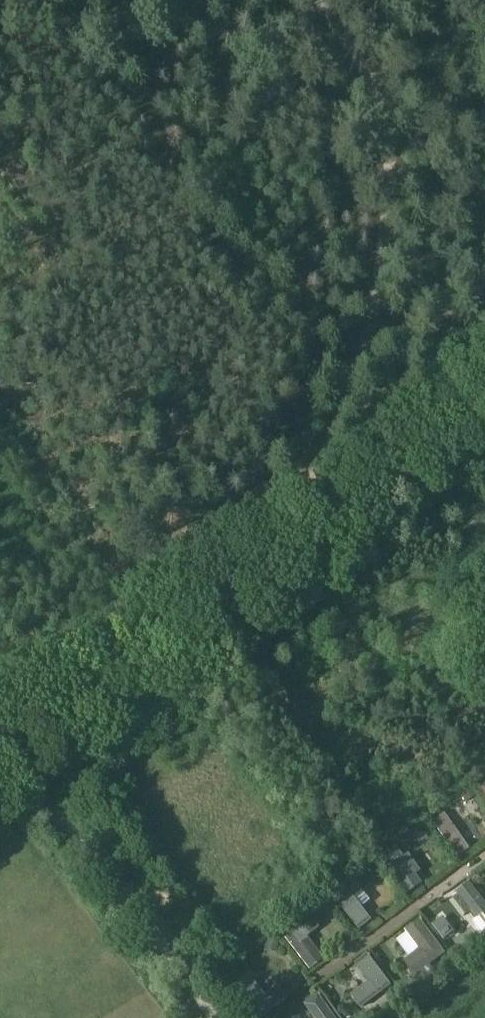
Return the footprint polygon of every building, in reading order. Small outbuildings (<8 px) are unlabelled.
[(443,814),(432,822),(435,825),(457,857),(457,858),(469,850),(443,814)] [(406,894),(421,884),(396,847),(381,857),(406,894)] [(457,893),(484,930),(484,906),(469,885),(457,893)] [(344,887),(331,896),(358,931),(370,921),(344,887)] [(307,937),(318,928),(307,914),(281,934),(309,970),(324,960),(307,937)] [(414,976),(444,954),(419,920),(404,931),(419,950),(403,962),(414,976)] [(360,1009),(390,986),(366,954),(354,964),(368,982),(350,996),(360,1009)] [(277,987),(264,997),(247,975),(236,983),(263,1017),(287,999),(277,987)] [(318,995),(304,1005),(313,1017),(334,1017),(318,995)]
